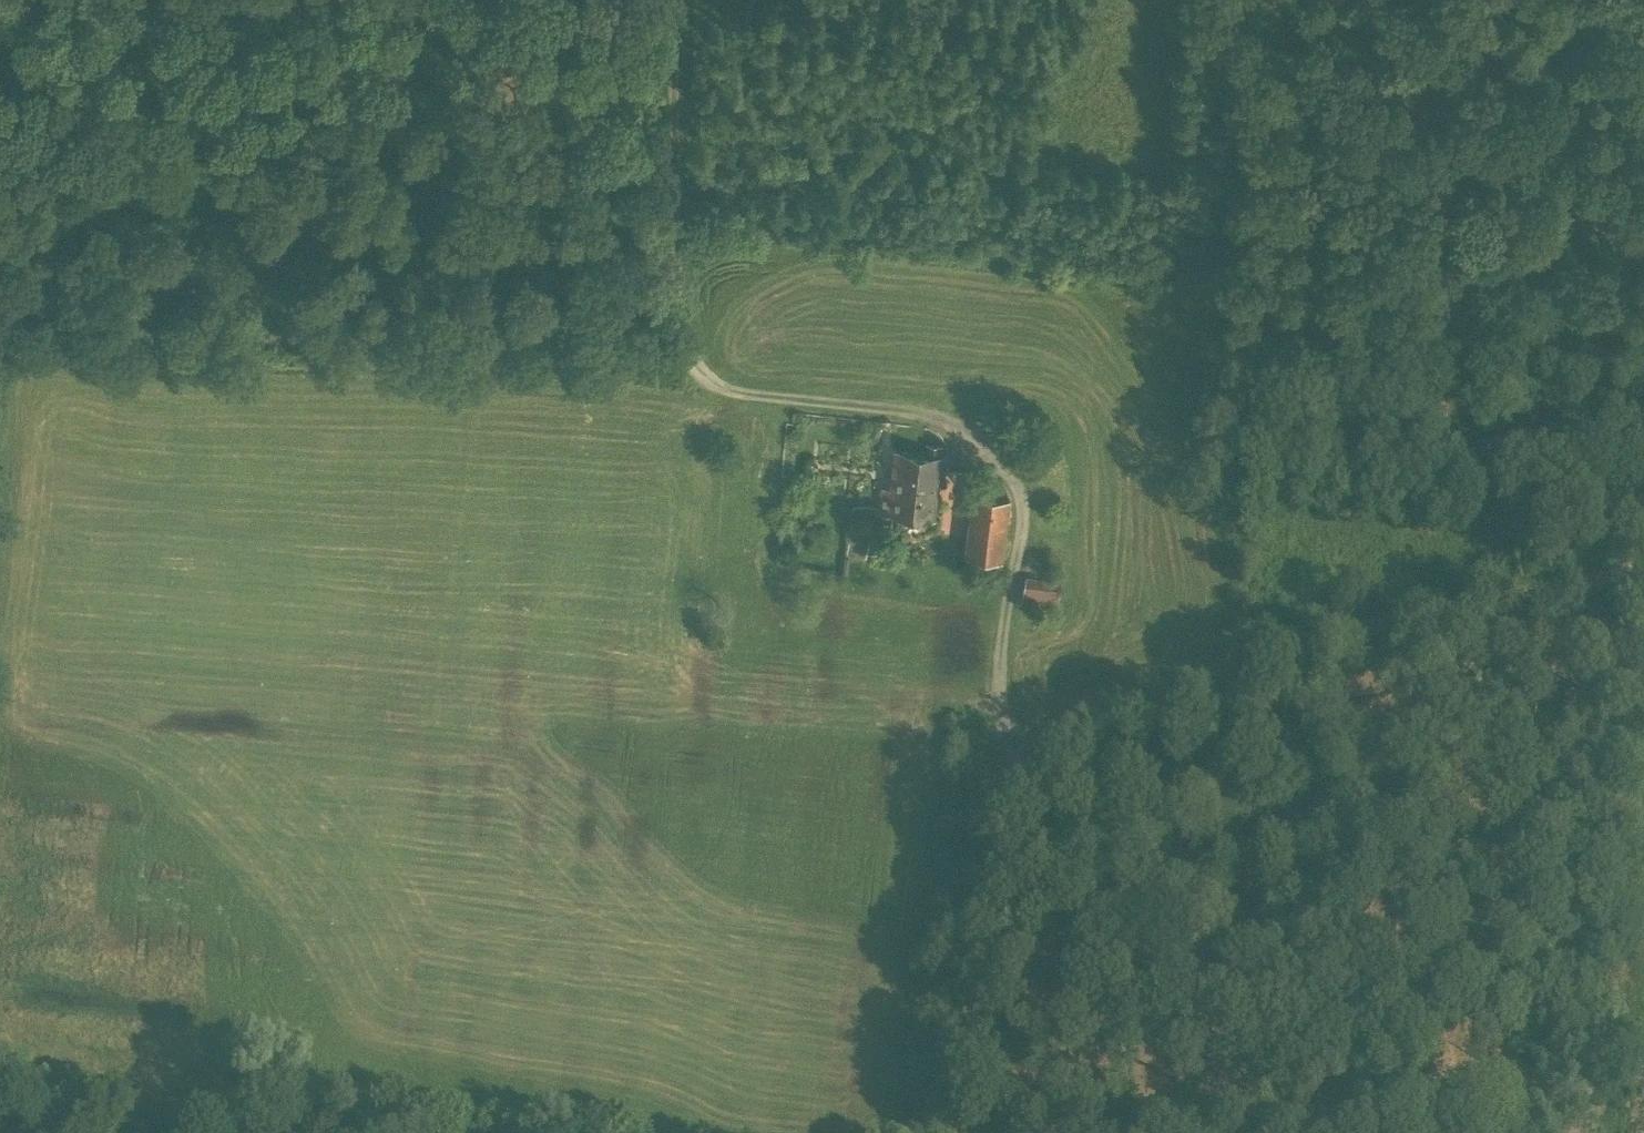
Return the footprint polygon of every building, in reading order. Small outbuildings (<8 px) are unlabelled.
[(939,455),(898,451),(893,491),(883,490),(881,508),(933,514),(939,455)] [(1007,496),(966,493),(961,558),(1003,561),(1007,496)] [(870,519),(853,517),(850,554),(866,555),(870,519)] [(1048,610),(1054,577),(1029,573),(1023,606),(1048,610)]
